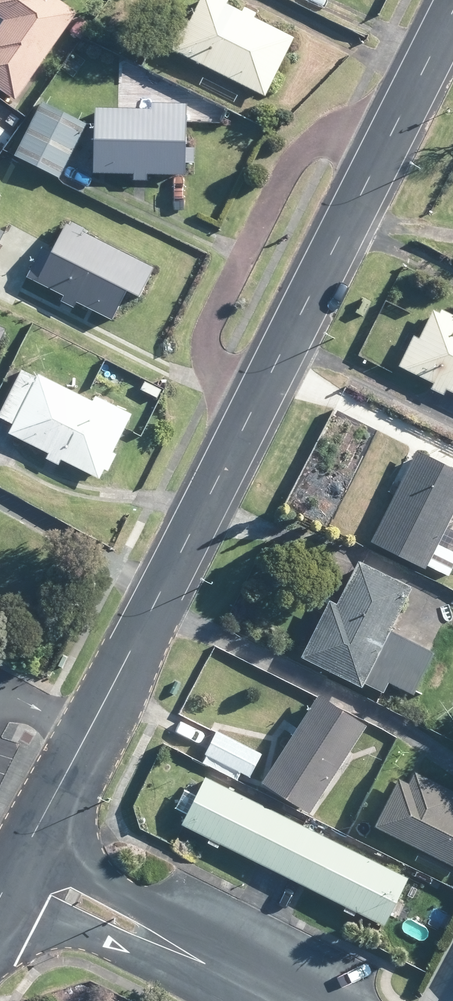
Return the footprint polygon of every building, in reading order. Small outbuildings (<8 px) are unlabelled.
[(74,11),(58,0),(44,0),(43,2),(40,0),(0,0),(0,17),(3,19),(0,23),(0,90),(13,99),(74,11)] [(247,9),(242,6),(239,12),(222,4),(225,0),(224,0),(198,0),(187,22),(182,19),(167,47),(262,96),(292,36),(251,15),(253,12),(251,11),(247,9)] [(78,16),(68,28),(81,37),(89,24),(78,16)] [(56,177),(84,123),(41,101),(13,155),(56,177)] [(185,147),(185,121),(185,102),(149,102),(149,108),(120,108),(92,107),(92,126),(91,173),(104,173),(132,173),(132,179),(144,179),(144,173),(184,173),(183,161),(192,161),(192,147),(185,147)] [(92,310),(110,318),(124,290),(137,296),(152,266),(83,231),(85,227),(70,219),(67,224),(64,222),(52,246),(50,252),(40,247),(25,277),(62,295),(59,301),(61,301),(71,306),(74,301),(88,308),(92,310)] [(432,310),(418,337),(412,334),(397,365),(432,382),(429,387),(440,393),(443,388),(452,393),(452,320),(432,310)] [(98,478),(102,469),(105,470),(114,453),(110,452),(129,414),(94,396),(91,401),(37,373),(35,376),(20,369),(14,381),(0,409),(0,418),(11,423),(7,431),(12,434),(47,452),(44,458),(56,464),(59,458),(98,478)] [(139,389),(155,397),(160,388),(144,380),(139,389)] [(422,453),(416,450),(413,454),(394,495),(370,541),(422,567),(425,562),(447,572),(452,560),(452,552),(435,542),(452,504),(452,468),(432,458),(422,453)] [(410,693),(432,652),(387,630),(409,587),(357,560),(335,604),(327,600),(320,612),(298,656),(359,686),(362,681),(381,691),(385,681),(410,693)] [(307,812),(346,753),(363,726),(317,695),(272,764),(266,774),(261,782),(289,800),(307,812)] [(260,753),(217,732),(215,730),(214,733),(206,748),(203,754),(241,773),(248,776),(260,753)] [(416,772),(413,771),(408,783),(406,782),(397,777),(372,825),(420,849),(452,866),(452,791),(416,772)] [(404,877),(209,779),(203,777),(180,824),(259,863),(305,886),(380,924),(404,877)] [(364,817),(371,807),(364,803),(358,814),(364,817)]
